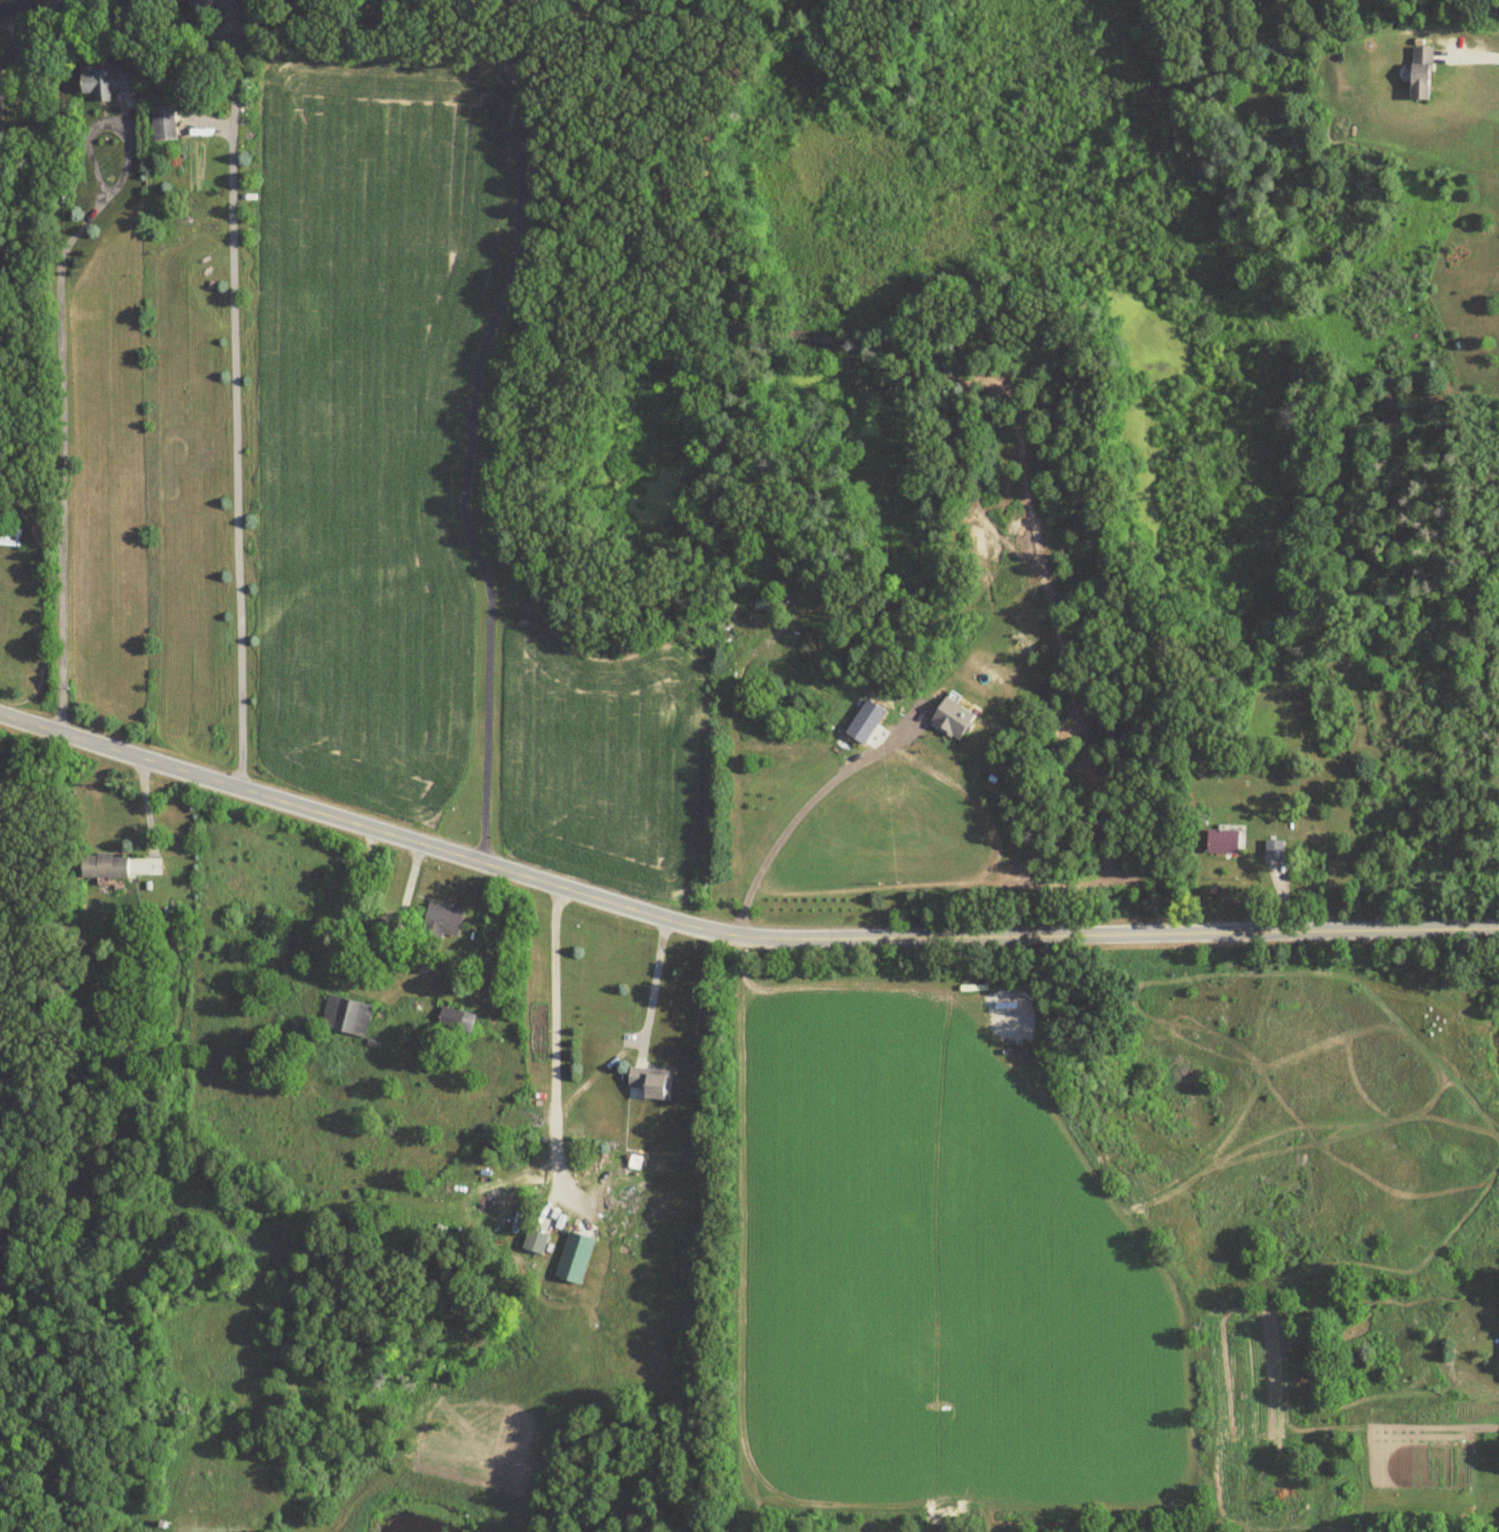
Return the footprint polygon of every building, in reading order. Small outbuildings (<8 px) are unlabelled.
[(197,15),(219,5),(224,16),(242,8),(239,0),(191,0),(197,15)] [(1405,99),(1427,100),(1428,47),(1407,46),(1405,99)] [(138,72),(124,72),(124,67),(85,68),(86,93),(99,93),(99,101),(115,101),(114,94),(138,93),(138,72)] [(175,105),(153,107),(156,141),(178,139),(175,105)] [(21,546),(22,528),(0,527),(0,545),(21,546)] [(893,699),(900,702),(903,697),(896,693),(893,699)] [(1211,854),(1243,854),(1243,827),(1211,827),(1211,854)] [(130,879),(131,857),(85,857),(85,879),(130,879)] [(462,939),(469,913),(432,903),(414,970),(432,975),(442,934),(462,939)] [(368,1038),(374,1006),(329,997),(323,1029),(368,1038)] [(466,1013),(444,1007),(439,1026),(462,1031),(466,1013)] [(647,1096),(672,1099),(675,1072),(633,1067),(631,1089),(648,1091),(647,1096)] [(525,1247),(545,1254),(552,1234),(531,1227),(525,1247)] [(597,1237),(571,1230),(559,1277),(585,1283),(597,1237)]
